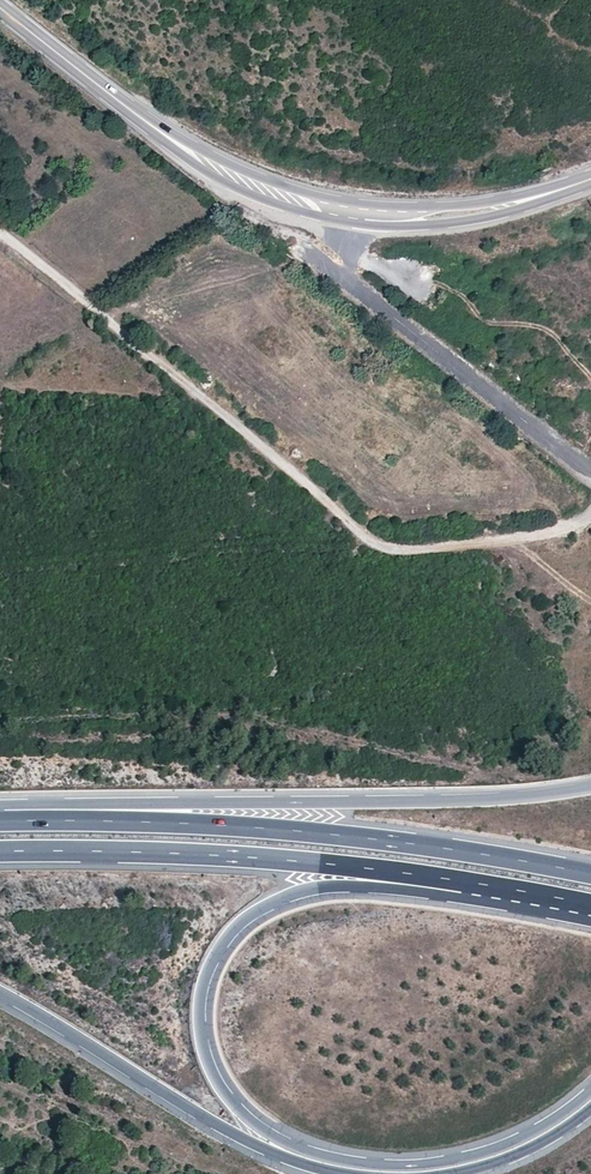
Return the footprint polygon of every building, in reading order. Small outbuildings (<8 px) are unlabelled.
[(310,267),(318,266),(317,248),(309,248),(310,267)]
